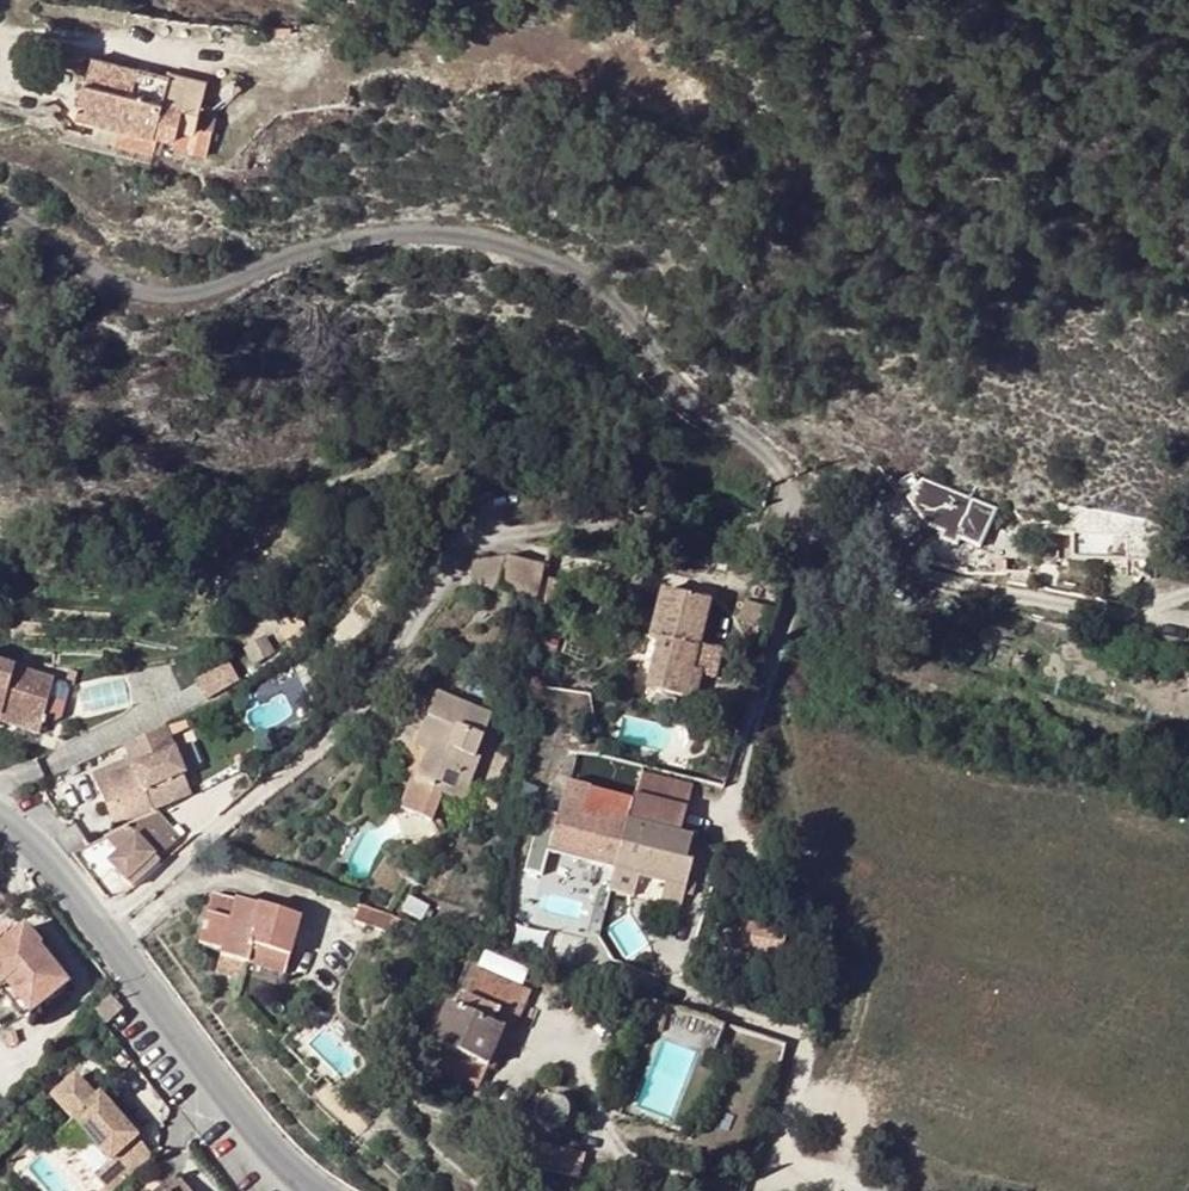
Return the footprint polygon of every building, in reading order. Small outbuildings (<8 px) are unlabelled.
[(81,114),(123,126),(161,135),(178,140),(180,133),(195,136),(209,83),(172,72),(170,78),(96,59),(81,114)] [(119,146),(155,155),(161,135),(123,126),(119,146)] [(180,133),(178,140),(173,160),(207,169),(214,142),(195,136),(180,133)] [(864,521),(892,550),(923,528),(930,531),(942,535),(940,540),(957,546),(960,541),(980,548),(996,510),(925,483),(917,484),(912,476),(900,485),(907,493),(903,496),(903,498),(864,521)] [(468,597),(499,593),(504,562),(472,567),(468,597)] [(543,570),(504,562),(499,593),(536,601),(543,570)] [(647,690),(693,701),(699,674),(692,672),(707,607),(661,595),(651,640),(659,642),(647,690)] [(231,664),(198,679),(207,698),(240,683),(231,664)] [(0,670),(0,717),(1,717),(0,721),(0,726),(38,736),(39,732),(43,721),(53,684),(0,670)] [(437,697),(419,740),(429,745),(424,755),(413,786),(410,784),(399,814),(430,826),(441,797),(463,805),(479,762),(475,761),(490,718),(437,697)] [(541,711),(536,707),(532,716),(538,718),(541,711)] [(48,723),(43,721),(39,732),(45,734),(48,723)] [(126,755),(167,735),(164,728),(123,747),(126,755)] [(133,770),(111,780),(122,803),(109,810),(120,832),(156,813),(146,791),(185,773),(167,735),(126,755),(133,770)] [(424,755),(429,745),(419,740),(414,751),(424,755)] [(625,786),(638,790),(642,778),(628,774),(625,786)] [(549,857),(616,875),(643,881),(667,888),(668,885),(689,890),(694,869),(689,867),(696,840),(682,836),(694,791),(642,778),(638,790),(634,807),(593,797),(593,792),(570,785),(554,839),(537,834),(525,876),(543,880),(549,857)] [(98,787),(109,810),(122,803),(111,780),(98,787)] [(149,843),(140,834),(109,867),(127,885),(144,869),(149,874),(159,863),(144,848),(149,843)] [(410,854),(436,849),(434,840),(408,845),(410,854)] [(638,899),(643,881),(616,875),(611,893),(638,899)] [(689,890),(668,885),(667,888),(663,905),(684,910),(689,890)] [(220,961),(247,969),(252,951),(290,960),(301,920),(236,903),(235,905),(213,899),(200,949),(222,954),(220,961)] [(356,921),(390,934),(396,918),(361,907),(356,921)] [(736,953),(745,956),(781,963),(785,941),(786,934),(742,925),(736,953)] [(67,989),(39,954),(42,952),(24,930),(0,950),(0,995),(5,991),(30,1020),(67,989)] [(802,937),(786,934),(785,941),(800,944),(802,937)] [(67,989),(75,981),(47,948),(42,952),(39,954),(67,989)] [(286,979),(290,960),(252,951),(247,969),(286,979)] [(243,984),(247,969),(220,961),(216,977),(243,984)] [(478,973),(465,1002),(508,1020),(520,1024),(532,996),(478,973)] [(478,1093),(488,1070),(494,1054),(508,1020),(465,1002),(462,1008),(456,1006),(453,1011),(448,1009),(432,1048),(423,1069),(478,1093)] [(508,1020),(494,1054),(502,1059),(505,1059),(520,1024),(508,1020)] [(382,1058),(373,1046),(364,1051),(373,1063),(382,1058)] [(496,1074),(502,1059),(494,1054),(488,1070),(496,1074)] [(72,1120),(110,1163),(138,1139),(100,1096),(95,1100),(76,1077),(52,1098),(72,1120)] [(547,1096),(543,1097),(540,1099),(537,1102),(535,1106),(534,1110),(534,1114),(535,1118),(536,1122),(539,1125),(542,1127),(546,1130),(550,1130),(555,1130),(559,1128),(563,1126),(565,1123),(567,1119),(569,1115),(568,1111),(567,1107),(566,1103),(563,1100),(559,1098),(556,1096),(552,1095),(547,1096)] [(138,1139),(110,1163),(94,1178),(106,1190),(117,1190),(155,1157),(138,1139)] [(586,1156),(529,1142),(523,1166),(580,1181),(586,1156)] [(181,1180),(168,1190),(190,1190),(181,1180)]
